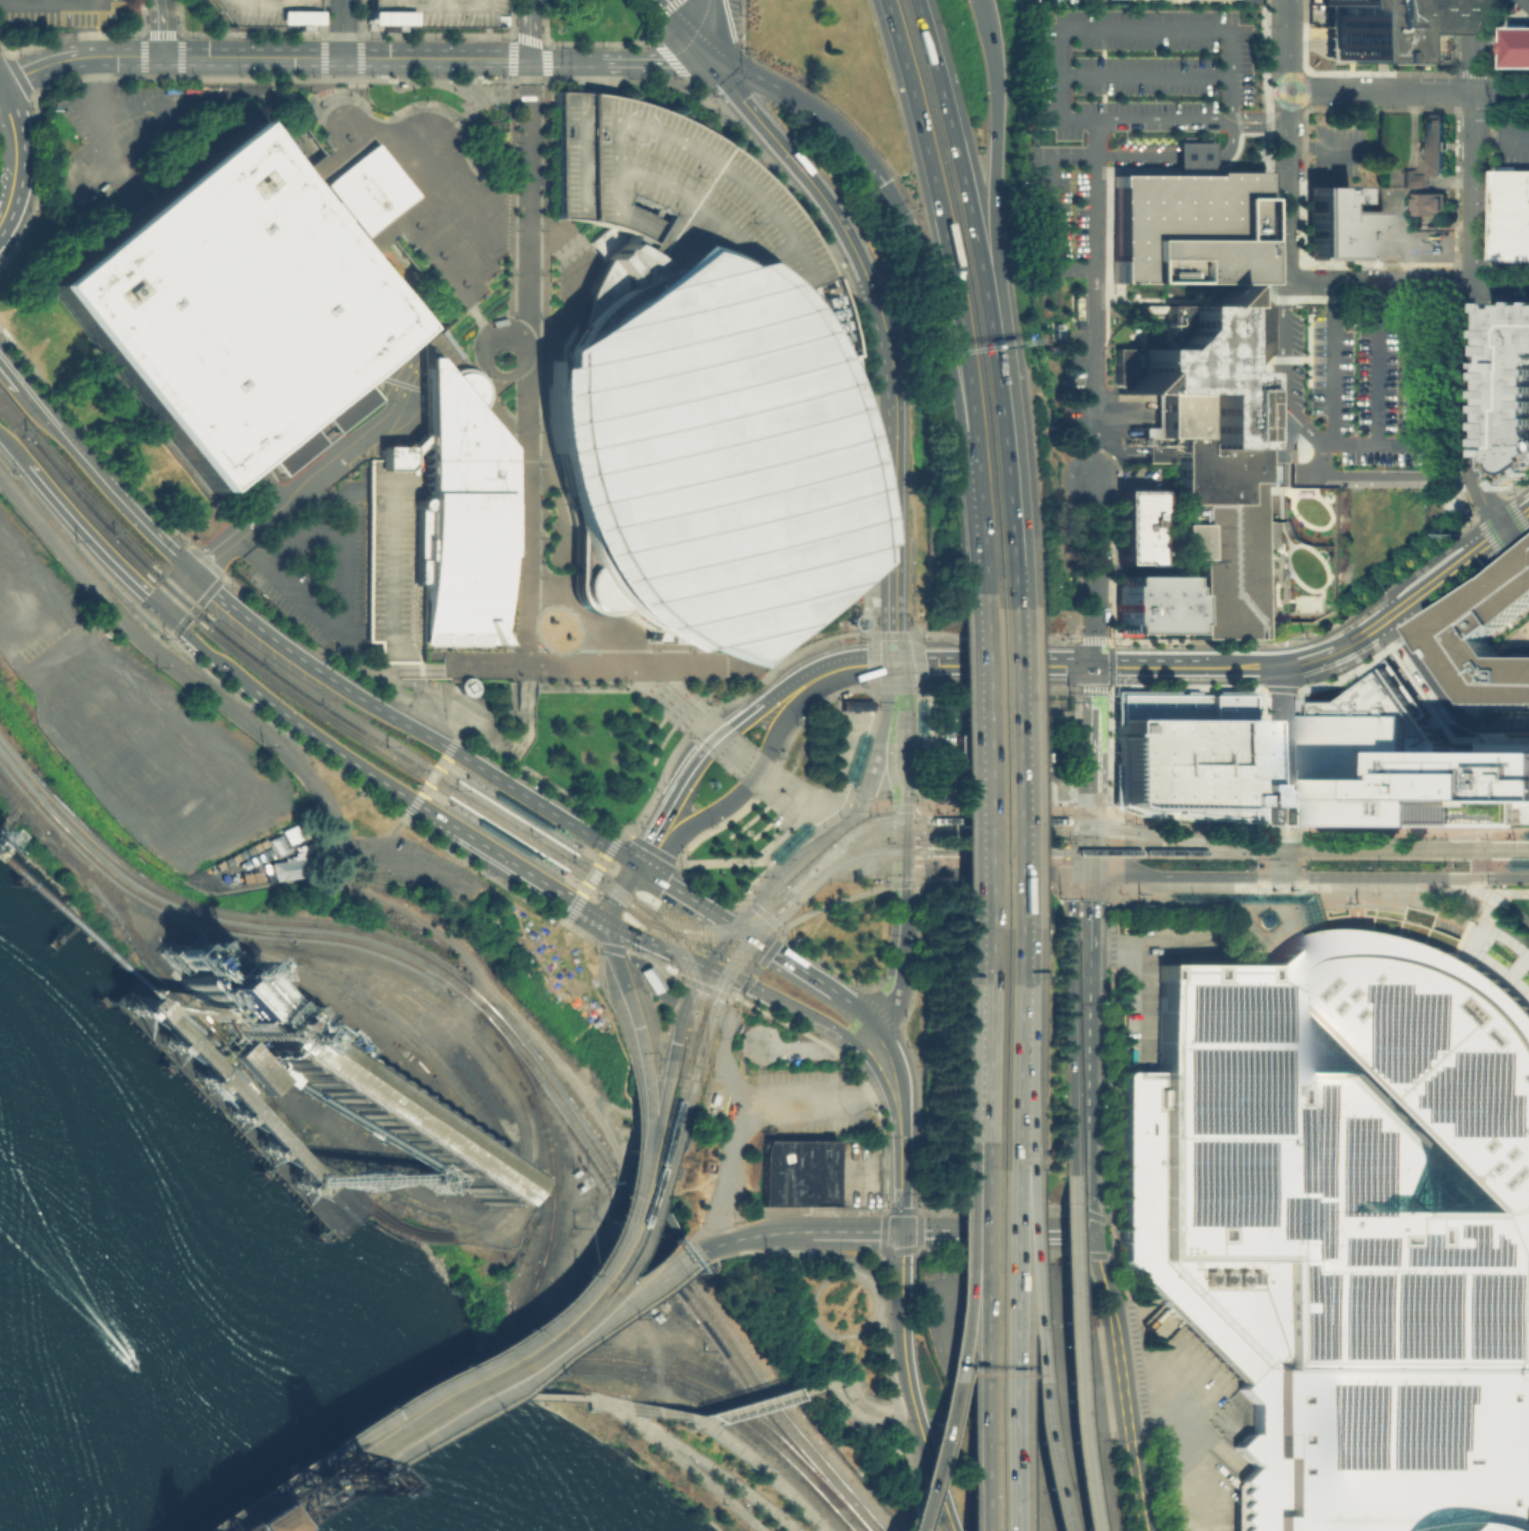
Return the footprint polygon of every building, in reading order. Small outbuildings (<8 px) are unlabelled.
[(228,24),(210,0),(315,0),(315,25),(228,24)] [(365,26),(365,0),(501,0),(501,27),(365,26)] [(1321,6),(1321,0),(1449,0),(1449,67),(1330,65),(1328,29),(1329,9),(1321,6)] [(1510,30),(1528,30),(1528,67),(1510,67),(1510,30)] [(551,89),(582,90),(614,96),(651,107),(683,121),(721,145),(744,162),(762,180),(780,199),(796,221),(812,248),(825,276),(784,292),(761,273),(742,260),(729,262),(710,254),(693,248),(676,244),(652,263),(636,252),(619,242),(623,233),(606,226),(587,221),(573,218),(552,217),(551,89)] [(1422,119),(1433,119),(1433,112),(1446,112),(1446,118),(1447,118),(1447,173),(1445,173),(1445,177),(1433,177),(1433,173),(1422,173),(1422,119)] [(37,282),(136,203),(242,119),(406,327),(352,369),(375,398),(333,431),(316,410),(303,419),(320,441),(279,473),(257,445),(200,489),(37,282)] [(1260,283),(1247,283),(1224,283),(1109,282),(1110,173),(1172,173),(1173,157),(1173,140),(1210,141),(1210,157),(1210,170),(1260,170),(1260,234),(1266,234),(1266,254),(1260,254),(1260,283)] [(321,184),(372,143),(413,195),(362,236),(321,184)] [(1492,170),(1528,170),(1528,262),(1492,262),(1492,170)] [(1403,173),(1422,173),(1433,173),(1433,177),(1433,187),(1403,187),(1403,173)] [(1304,185),(1345,185),(1345,202),(1352,202),(1352,189),(1362,189),(1362,196),(1373,196),(1373,209),(1378,209),(1377,259),(1304,258),(1304,185)] [(1419,194),(1447,194),(1447,214),(1419,214),(1419,194)] [(676,244),(652,263),(637,253),(636,252),(619,242),(599,258),(589,274),(578,295),(572,314),(569,327),(565,334),(543,350),(542,365),(535,367),(535,387),(536,402),(538,421),(541,439),(543,452),(545,465),(548,477),(551,488),(555,502),(560,516),(566,534),(566,588),(568,596),(573,603),(580,610),(588,614),(596,615),(604,614),(611,610),(622,622),(632,630),(643,639),(659,650),(674,647),(689,654),(704,660),(724,666),(766,631),(773,628),(783,623),(801,613),(813,603),(824,591),(832,580),(848,567),(857,560),(858,544),(865,542),(865,512),(862,484),(858,457),(857,451),(854,432),(846,405),(844,401),(844,378),(844,355),(839,330),(835,309),(829,290),(825,276),(784,292),(761,273),(742,260),(729,262),(710,254),(693,248),(676,244)] [(1246,439),(1246,412),(1247,379),(1269,363),(1269,304),(1247,283),(1224,283),(1204,303),(1137,303),(1137,346),(1110,346),(1110,382),(1117,388),(1114,392),(1159,392),(1159,438),(1246,439)] [(1522,300),(1528,300),(1528,303),(1528,473),(1514,482),(1515,484),(1508,488),(1495,467),(1495,454),(1492,454),(1493,444),(1489,444),(1489,437),(1493,437),(1493,428),(1489,428),(1489,421),(1493,421),(1493,410),(1489,410),(1489,404),(1493,404),(1493,396),(1489,396),(1489,389),(1493,389),(1493,377),(1489,377),(1489,371),(1493,371),(1494,354),(1491,354),(1491,344),(1494,344),(1494,336),(1490,336),(1491,329),(1494,329),(1494,310),(1492,310),(1492,301),(1502,302),(1502,307),(1510,307),(1510,303),(1522,303),(1522,300)] [(420,357),(420,415),(420,434),(420,441),(420,461),(420,645),(502,645),(501,558),(507,558),(507,447),(478,412),(481,409),(484,406),(485,403),(486,400),(487,395),(487,391),(487,387),(485,383),(483,379),(481,376),(478,373),(474,370),(469,368),(465,367),(460,367),(455,368),(450,370),(446,373),(431,356),(420,357)] [(1246,412),(1246,439),(1159,438),(1146,438),(1146,460),(1146,462),(1174,462),(1174,563),(1196,563),(1196,639),(1262,639),(1262,620),(1262,483),(1302,482),(1302,447),(1267,412),(1246,412)] [(417,434),(405,446),(405,456),(420,441),(420,434),(417,434)] [(420,461),(412,460),(405,460),(405,456),(405,446),(377,445),(377,460),(366,460),(366,484),(366,641),(380,641),(380,661),(420,661),(420,461)] [(1152,489),(1152,514),(1148,514),(1147,564),(1113,563),(1113,489),(1152,489)] [(1500,580),(1426,628),(1443,654),(1449,650),(1454,657),(1451,659),(1485,706),(1528,706),(1528,659),(1509,659),(1495,640),(1518,625),(1519,627),(1528,619),(1528,556),(1500,580)] [(1118,575),(1178,575),(1178,585),(1181,585),(1181,592),(1187,592),(1187,622),(1183,622),(1183,632),(1118,632),(1118,622),(1115,622),(1115,584),(1118,584),(1118,575)] [(1348,699),(1309,698),(1307,821),(1528,824),(1528,752),(1454,751),(1390,666),(1348,699)] [(474,689),(467,675),(452,683),(460,697),(474,689)] [(1114,694),(1248,694),(1248,719),(1259,719),(1258,821),(1234,821),(1234,817),(1172,811),(1135,811),(1114,804),(1114,694)] [(839,709),(870,709),(871,699),(840,698),(839,709)] [(930,799),(930,776),(940,776),(940,799),(930,799)] [(297,837),(292,825),(265,838),(273,855),(287,849),(285,844),(297,837)] [(265,860),(268,880),(302,875),(299,855),(265,860)] [(1522,1003),(1528,1011),(1528,1530),(1237,1530),(1244,1524),(1237,1518),(1244,1512),(1237,1505),(1244,1498),(1237,1492),(1244,1486),(1237,1478),(1249,1464),(1230,1446),(1245,1432),(1251,1432),(1251,1401),(1237,1387),(1241,1382),(1119,1259),(1119,1241),(1119,1224),(1120,1071),(1157,1071),(1156,973),(1155,962),(1182,962),(1219,963),(1255,963),(1267,963),(1279,951),(1290,944),(1306,936),(1307,935),(1318,932),(1330,930),(1352,929),(1377,931),(1399,934),(1418,939),(1440,947),(1466,960),(1488,974),(1506,988),(1522,1003)] [(282,1080),(270,1090),(266,1094),(228,1055),(233,1051),(244,1040),(282,1080)] [(763,1141),(835,1141),(835,1207),(760,1206),(760,1151),(763,1141)] [(244,1530),(280,1530),(286,1527),(270,1502),(238,1522),(244,1530)]
